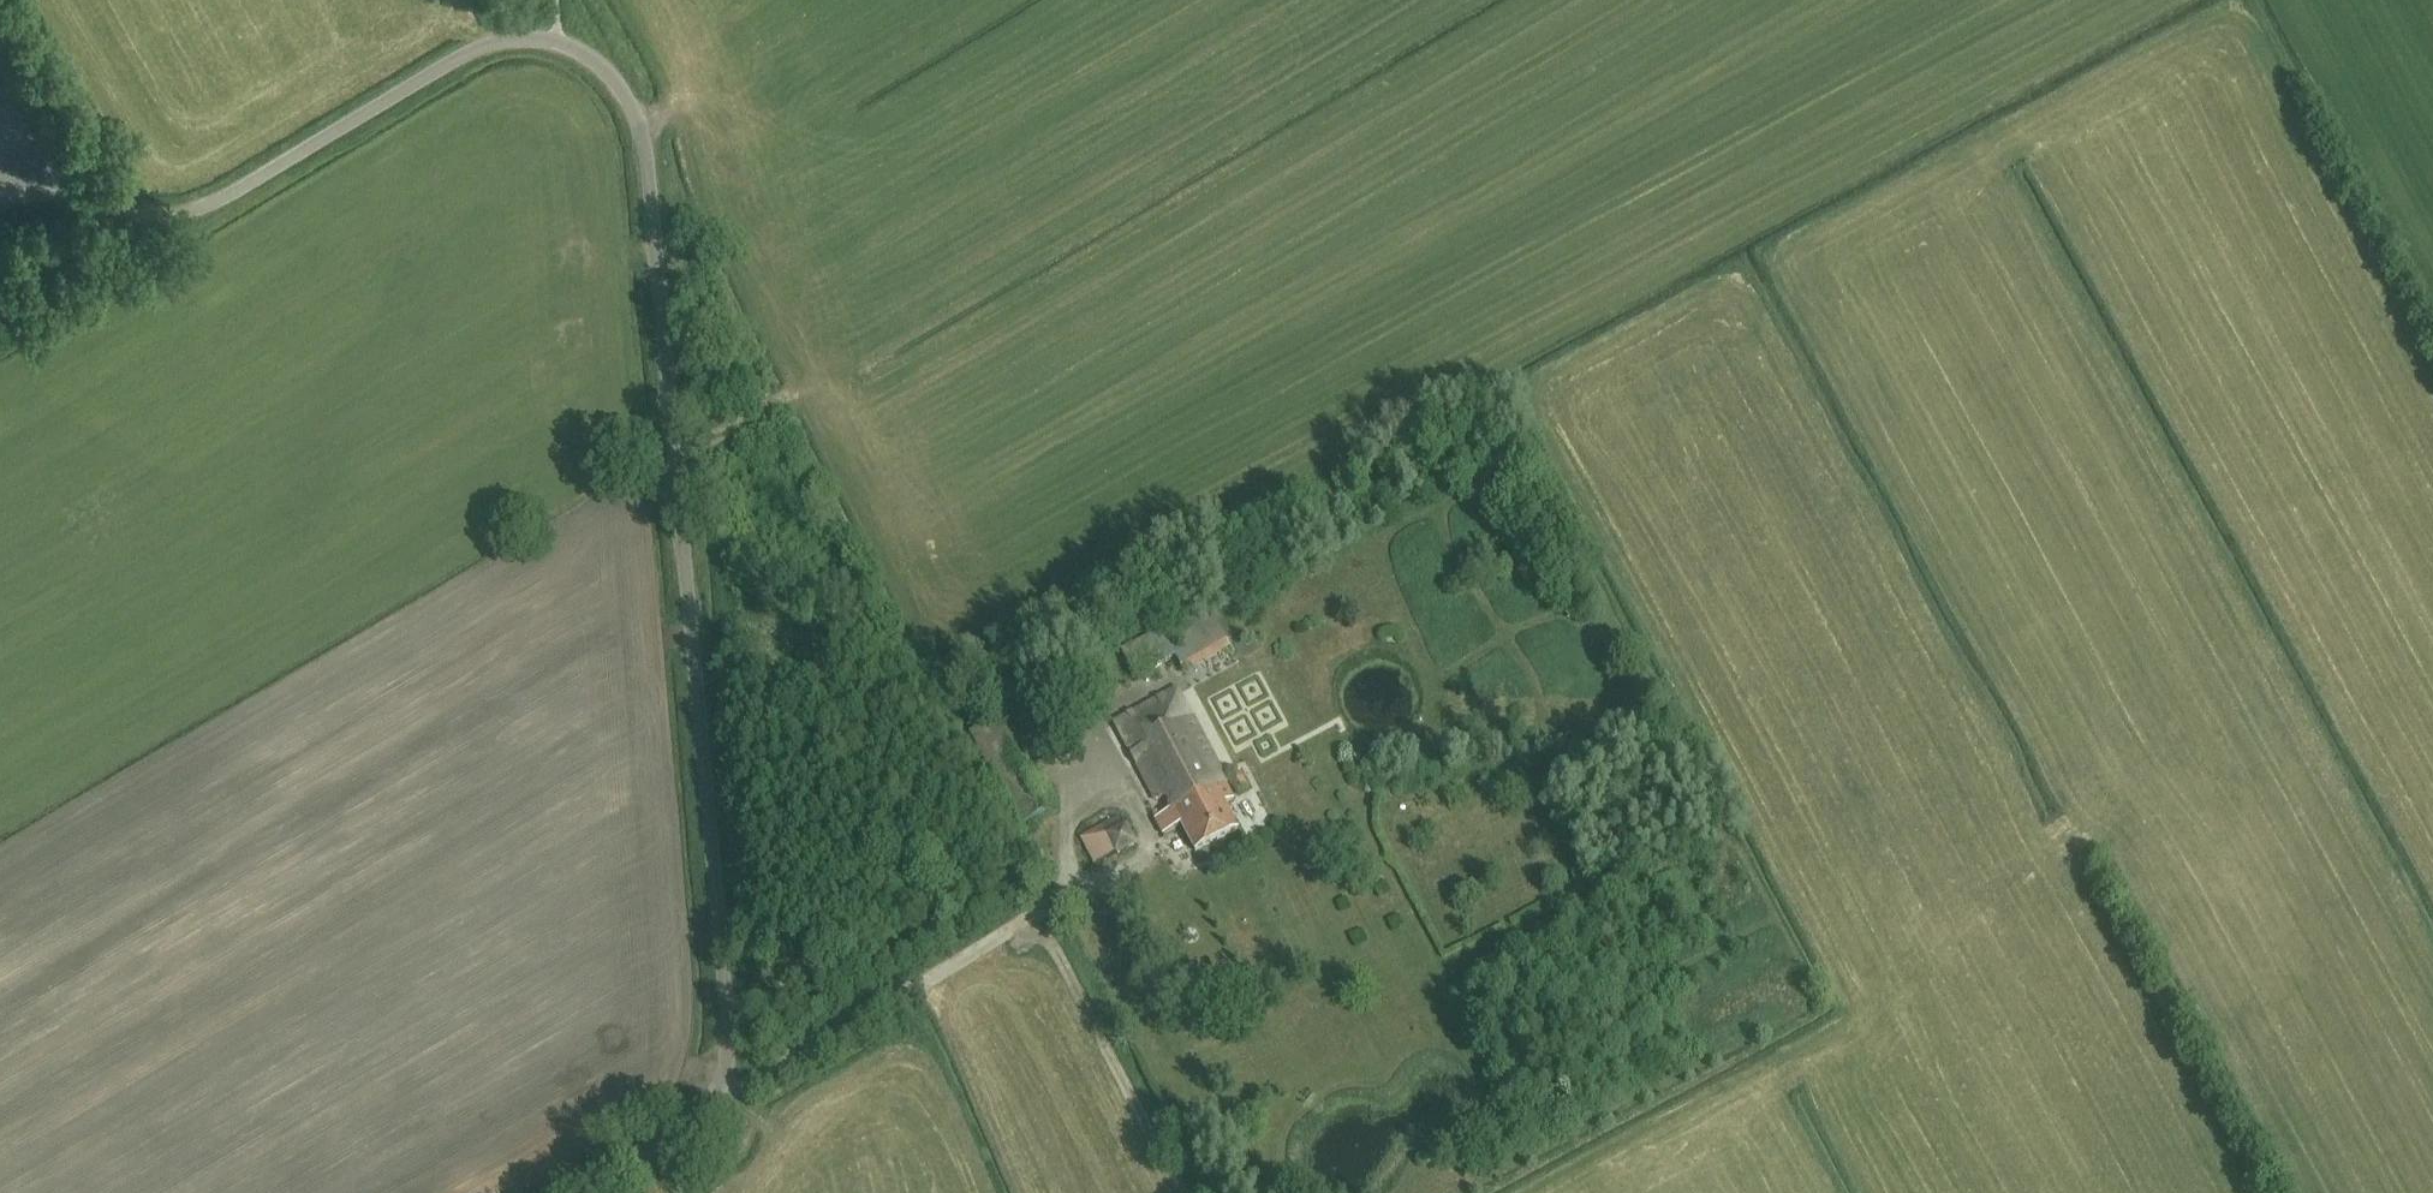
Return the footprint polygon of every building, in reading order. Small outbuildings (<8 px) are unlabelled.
[(10,94),(0,64),(0,97),(10,94)] [(1142,645),(1157,672),(1224,635),(1212,612),(1174,633),(1171,627),(1142,643),(1142,645)] [(1102,694),(1104,700),(1157,672),(1142,645),(1090,673),(1102,694)] [(1225,804),(1233,799),(1225,784),(1227,783),(1177,690),(1115,722),(1157,801),(1165,797),(1173,810),(1156,819),(1164,834),(1182,825),(1195,851),(1239,829),(1225,804)] [(1237,793),(1250,787),(1242,771),(1228,778),(1237,793)] [(1095,865),(1137,846),(1121,816),(1080,837),(1095,865)]
